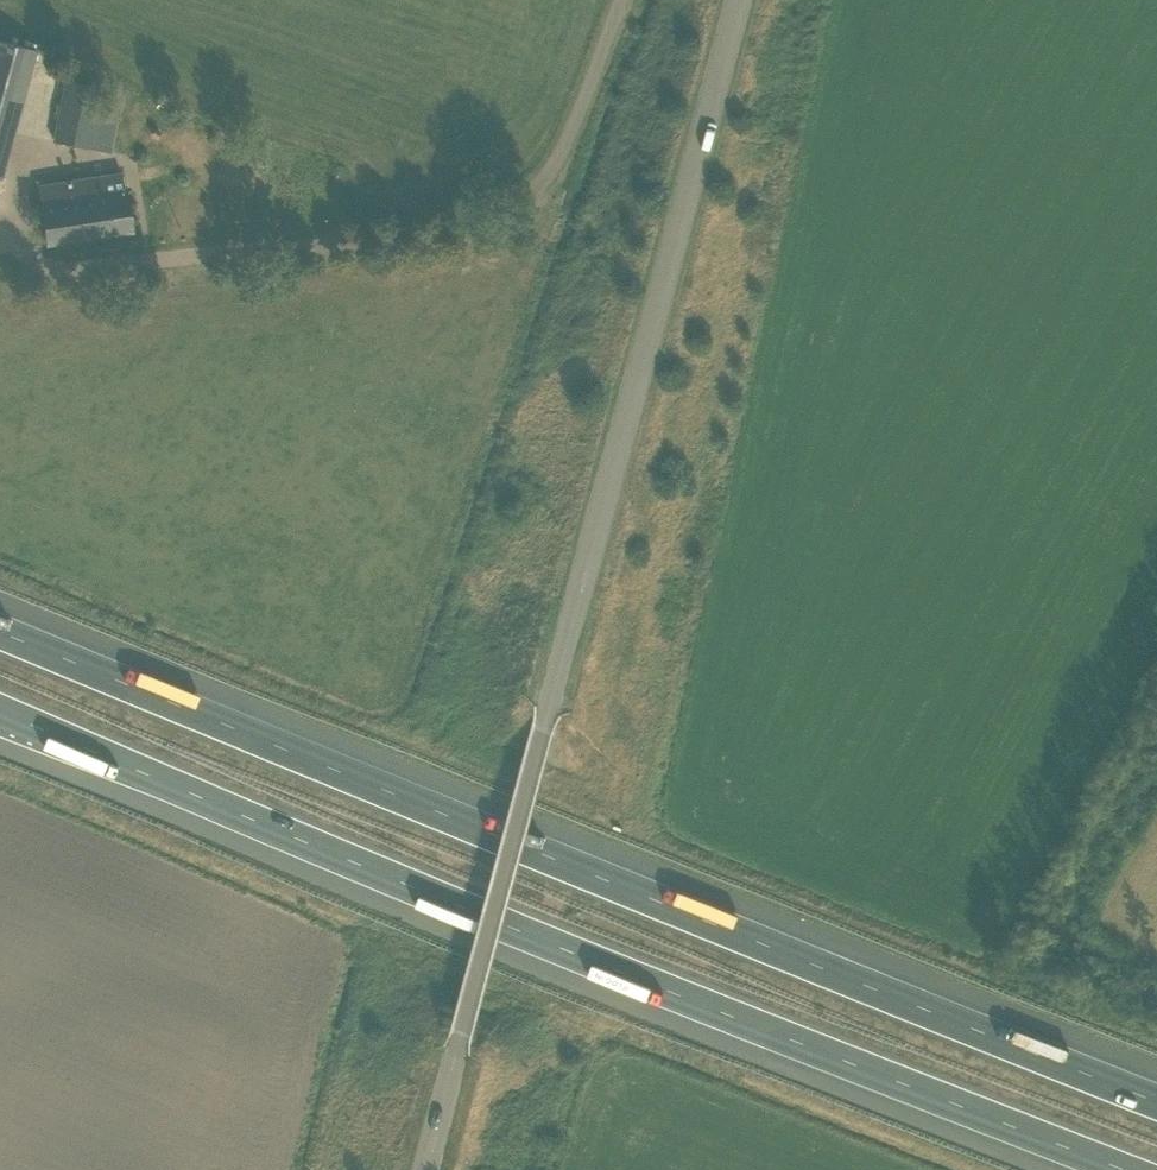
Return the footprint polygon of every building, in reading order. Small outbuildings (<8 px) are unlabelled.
[(2,179),(37,50),(0,40),(0,178),(2,179)] [(64,81),(53,140),(94,148),(100,115),(105,88),(64,81)] [(349,164),(346,180),(357,183),(360,167),(349,164)] [(41,220),(45,244),(132,231),(124,177),(37,188),(41,220)]
